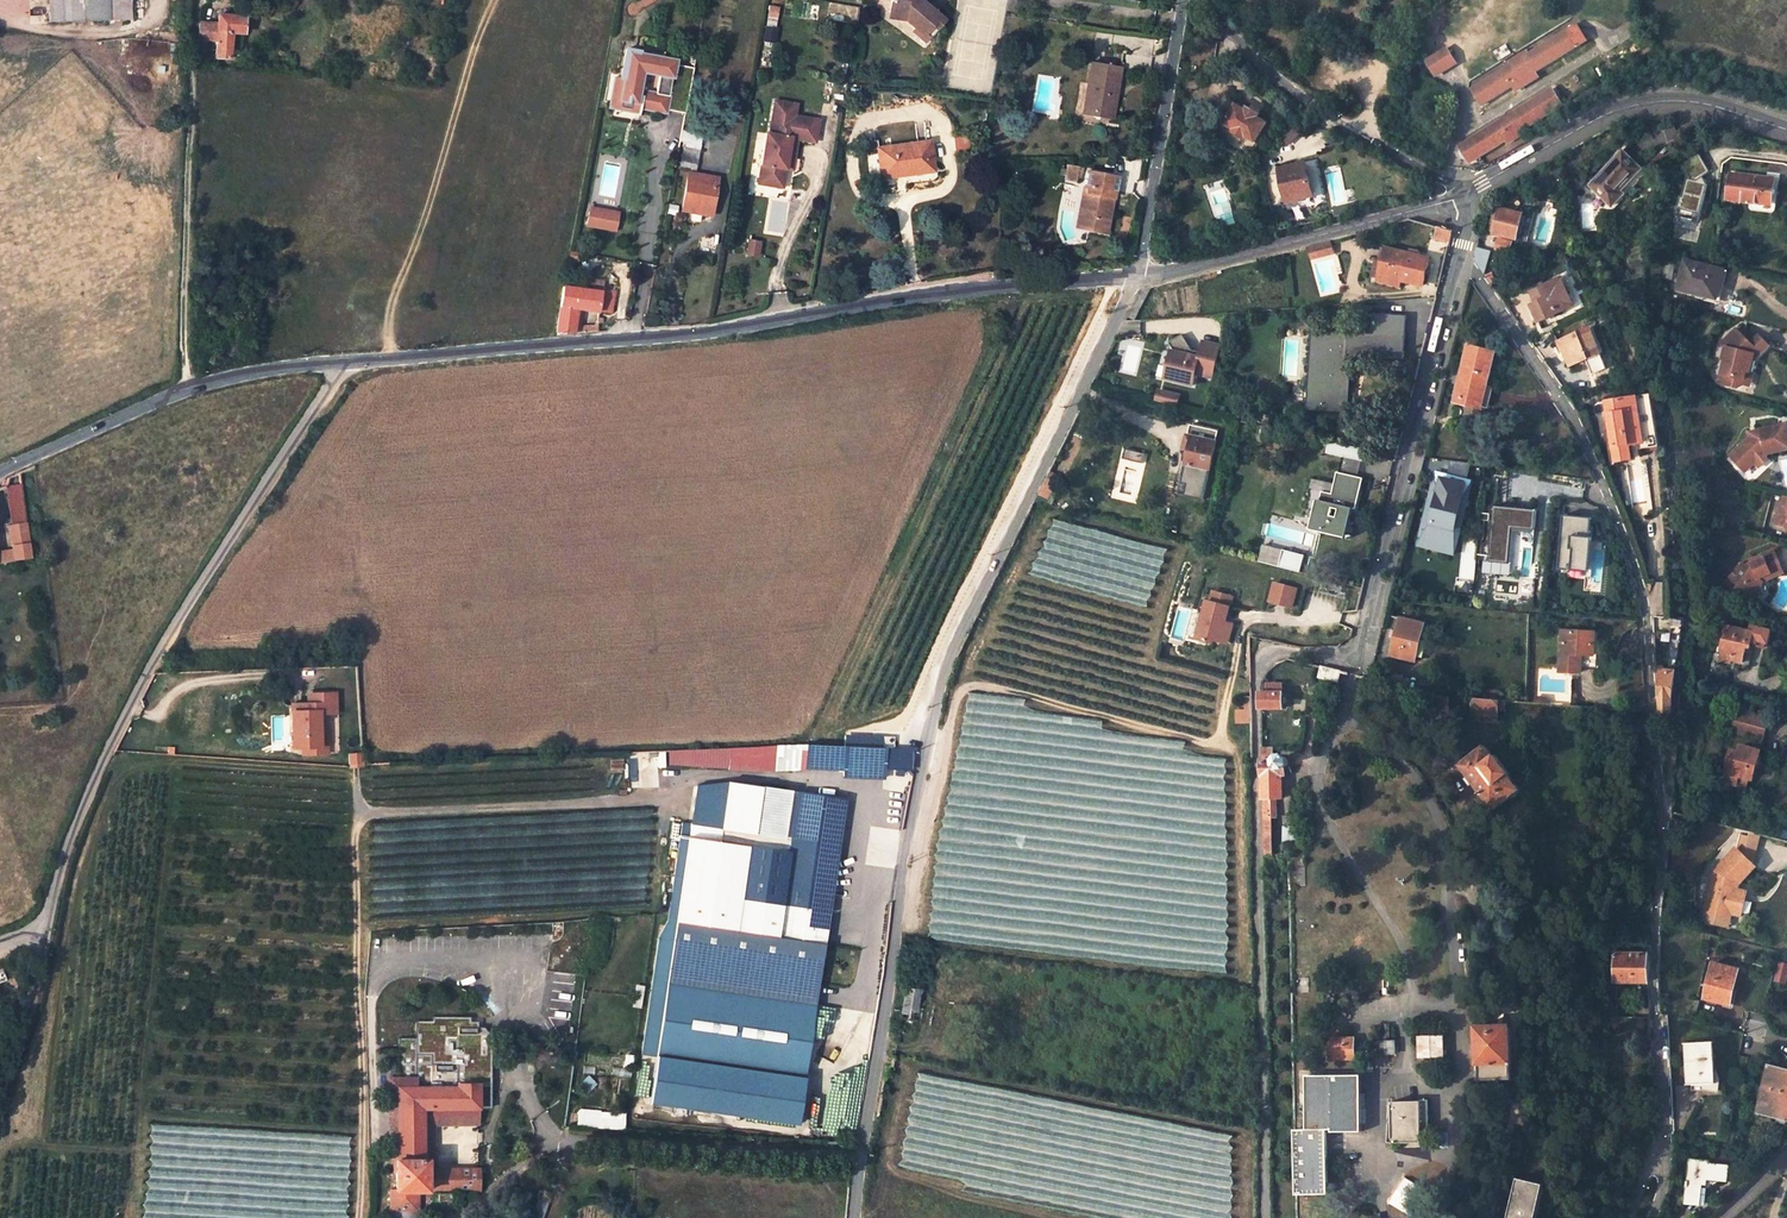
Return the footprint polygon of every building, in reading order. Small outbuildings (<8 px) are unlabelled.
[(67,22),(66,0),(50,0),(51,23),(67,22)] [(67,22),(110,21),(110,0),(66,0),(67,22)] [(110,21),(132,20),(131,0),(110,0),(110,21)] [(889,13),(907,15),(905,21),(921,35),(929,25),(935,29),(943,20),(921,0),(891,0),(889,13)] [(830,3),(827,20),(856,24),(858,6),(830,3)] [(773,31),(778,8),(770,6),(764,29),(773,31)] [(888,19),(905,21),(907,15),(889,13),(888,19)] [(196,52),(205,53),(207,40),(217,41),(216,58),(230,59),(232,34),(244,35),(245,17),(218,15),(218,24),(200,23),(196,52)] [(1585,40),(1576,24),(1567,30),(1576,45),(1585,40)] [(927,39),(935,29),(929,25),(921,35),(927,39)] [(1511,64),(1472,88),(1482,104),(1513,85),(1523,78),(1526,83),(1538,76),(1535,71),(1576,45),(1567,30),(1528,54),(1526,51),(1509,61),(1511,64)] [(638,49),(625,47),(620,76),(616,75),(610,105),(637,110),(638,106),(665,111),(666,107),(684,110),(693,65),(674,63),(674,59),(662,56),(663,51),(649,49),(648,54),(638,52),(638,49)] [(1446,49),(1427,60),(1435,75),(1456,63),(1446,49)] [(1389,56),(1386,62),(1399,69),(1402,63),(1389,56)] [(1090,85),(1085,111),(1108,115),(1114,84),(1117,85),(1120,69),(1091,63),(1087,84),(1090,85)] [(1516,90),(1526,83),(1523,78),(1513,85),(1516,90)] [(1552,88),(1459,145),(1469,162),(1506,139),(1508,142),(1522,134),(1520,131),(1562,105),(1552,88)] [(797,104),(775,100),(769,133),(766,132),(758,182),(782,186),(785,168),(787,157),(794,158),(797,138),(815,142),(819,120),(795,116),(797,104)] [(1248,110),(1247,109),(1237,103),(1225,122),(1235,128),(1233,132),(1245,139),(1247,136),(1257,142),(1269,123),(1259,116),(1248,110)] [(1261,113),(1249,105),(1247,109),(1248,110),(1259,116),(1261,113)] [(1286,145),(1297,135),(1291,129),(1280,138),(1286,145)] [(929,140),(877,147),(880,173),(904,170),(904,173),(932,170),(929,140)] [(683,148),(679,166),(695,170),(699,151),(683,148)] [(1641,170),(1622,152),(1590,186),(1612,206),(1623,194),(1620,191),(1641,170)] [(1699,152),(1681,165),(1688,177),(1683,197),(1681,196),(1676,215),(1699,221),(1709,185),(1704,177),(1711,171),(1699,152)] [(792,169),(794,158),(787,157),(785,168),(792,169)] [(1307,165),(1283,170),(1284,180),(1281,180),(1287,205),(1301,202),(1300,198),(1313,195),(1307,165)] [(1067,166),(1065,178),(1072,179),(1075,167),(1067,166)] [(1072,179),(1079,181),(1081,168),(1075,167),(1072,179)] [(1086,187),(1078,228),(1102,232),(1106,217),(1108,217),(1117,177),(1086,171),(1083,186),(1086,187)] [(1772,206),(1775,179),(1730,173),(1726,200),(1772,206)] [(689,174),(682,211),(711,216),(718,179),(689,174)] [(1575,192),(1585,182),(1582,179),(1572,189),(1575,192)] [(1356,205),(1336,209),(1337,215),(1357,211),(1356,205)] [(588,208),(585,228),(616,234),(620,213),(588,208)] [(1523,213),(1500,208),(1499,211),(1494,231),(1494,234),(1516,239),(1523,213)] [(1499,211),(1495,210),(1489,230),(1494,231),(1499,211)] [(1435,239),(1450,243),(1453,231),(1439,227),(1435,239)] [(757,254),(759,241),(749,240),(747,253),(757,254)] [(1332,252),(1329,240),(1309,246),(1312,257),(1332,252)] [(1512,243),(1499,240),(1496,249),(1510,252),(1512,243)] [(1491,251),(1477,248),(1474,258),(1484,273),(1491,251)] [(1378,281),(1399,286),(1401,281),(1423,286),(1429,259),(1386,250),(1378,281)] [(204,252),(204,262),(227,262),(227,252),(204,252)] [(1724,270),(1685,261),(1677,289),(1716,299),(1724,270)] [(600,289),(602,279),(587,276),(585,290),(600,292),(600,289)] [(1574,305),(1561,278),(1543,285),(1543,287),(1531,292),(1535,302),(1534,303),(1536,308),(1533,310),(1539,322),(1574,305)] [(572,334),(577,308),(610,313),(614,291),(600,289),(600,292),(585,290),(563,286),(555,335),(572,334)] [(1316,404),(1345,406),(1349,349),(1405,353),(1408,313),(1374,311),(1373,331),(1321,328),(1316,404)] [(1591,327),(1557,342),(1561,353),(1563,352),(1570,367),(1586,360),(1592,374),(1607,368),(1600,353),(1602,353),(1591,327)] [(1735,339),(1739,334),(1734,329),(1729,333),(1735,339)] [(1214,376),(1222,345),(1204,340),(1199,360),(1191,358),(1193,349),(1183,333),(1170,341),(1176,350),(1166,357),(1172,366),(1169,378),(1194,384),(1197,372),(1214,376)] [(1760,354),(1766,349),(1754,338),(1748,344),(1739,334),(1735,339),(1729,333),(1719,343),(1723,347),(1720,359),(1723,360),(1717,383),(1736,388),(1742,384),(1745,371),(1751,372),(1754,360),(1751,360),(1752,357),(1758,352),(1760,354)] [(1754,338),(1766,349),(1769,346),(1757,335),(1754,338)] [(1493,354),(1470,348),(1457,400),(1480,407),(1493,354)] [(1751,372),(1745,371),(1742,384),(1748,386),(1751,372)] [(1157,400),(1178,405),(1180,395),(1160,390),(1157,400)] [(1658,446),(1650,394),(1605,401),(1607,414),(1608,413),(1614,447),(1613,447),(1615,461),(1631,458),(1630,451),(1658,446)] [(1754,436),(1748,438),(1728,456),(1734,462),(1740,462),(1746,468),(1753,462),(1766,460),(1765,455),(1786,450),(1786,436),(1785,425),(1759,431),(1759,433),(1754,434),(1754,436)] [(1218,432),(1190,426),(1182,461),(1187,462),(1182,483),(1177,482),(1174,494),(1203,501),(1218,432)] [(1328,442),(1326,453),(1362,462),(1365,450),(1328,442)] [(1144,455),(1125,450),(1123,459),(1142,464),(1144,455)] [(1734,462),(1743,472),(1746,468),(1740,462),(1734,462)] [(1035,502),(1046,505),(1062,469),(1053,465),(1035,502)] [(5,486),(11,525),(26,523),(19,473),(8,478),(8,479),(5,486)] [(1355,510),(1363,479),(1337,473),(1332,495),(1322,492),(1313,528),(1346,536),(1353,509),(1355,510)] [(1473,484),(1436,475),(1418,546),(1454,555),(1473,484)] [(1777,524),(1786,526),(1786,495),(1785,494),(1777,524)] [(1536,511),(1493,507),(1487,563),(1508,565),(1511,530),(1534,532),(1536,511)] [(1594,518),(1565,515),(1559,567),(1588,571),(1594,518)] [(1151,594),(1164,551),(1056,519),(1046,554),(1061,559),(1063,552),(1140,575),(1137,586),(1141,587),(1140,591),(1151,594)] [(13,549),(14,561),(31,559),(26,523),(11,525),(9,526),(13,549)] [(0,551),(0,563),(14,561),(13,549),(0,551)] [(1282,549),(1278,567),(1299,572),(1304,555),(1282,549)] [(1773,551),(1745,565),(1733,579),(1728,585),(1750,601),(1756,601),(1763,591),(1762,584),(1784,573),(1773,551)] [(1267,603),(1292,610),(1298,588),(1273,581),(1267,603)] [(990,611),(999,595),(992,592),(983,609),(990,611)] [(1227,644),(1233,625),(1225,623),(1232,597),(1213,592),(1211,603),(1202,600),(1199,612),(1205,614),(1197,640),(1213,644),(1213,640),(1227,644)] [(983,609),(978,619),(985,622),(990,611),(983,609)] [(1425,624),(1401,618),(1391,655),(1416,662),(1425,624)] [(1750,630),(1726,624),(1720,650),(1722,651),(1720,661),(1731,663),(1731,660),(1742,662),(1745,648),(1751,649),(1753,641),(1756,642),(1756,644),(1765,647),(1766,642),(1769,643),(1772,629),(1752,624),(1750,630)] [(979,630),(974,627),(961,652),(967,655),(979,630)] [(1562,634),(1559,672),(1576,673),(1577,657),(1595,658),(1596,636),(1562,634)] [(1670,650),(1670,640),(1660,640),(1660,650),(1670,650)] [(1323,667),(1320,677),(1338,681),(1341,671),(1323,667)] [(1675,671),(1656,669),(1657,702),(1671,703),(1675,671)] [(1261,709),(1284,709),(1284,692),(1283,692),(1272,692),(1261,692),(1261,709)] [(336,714),(335,694),(308,695),(308,705),(292,705),(293,749),(302,749),(320,748),(320,730),(319,713),(325,712),(325,714),(336,714)] [(1245,703),(1237,703),(1237,725),(1251,725),(1250,696),(1245,697),(1245,703)] [(1436,696),(1435,710),(1450,711),(1450,697),(1436,696)] [(1473,699),(1472,715),(1498,717),(1499,701),(1473,699)] [(1729,729),(1764,739),(1770,718),(1733,708),(1730,720),(1729,729)] [(1472,715),(1472,722),(1497,724),(1498,717),(1472,715)] [(320,748),(302,749),(303,756),(328,755),(327,730),(320,730),(320,748)] [(892,747),(893,737),(880,736),(879,747),(888,747),(892,747)] [(729,767),(805,768),(806,744),(801,744),(668,750),(668,763),(729,767)] [(806,744),(805,768),(842,770),(842,776),(882,778),(884,754),(887,754),(888,747),(879,747),(843,745),(843,748),(806,744)] [(1759,762),(1762,751),(1742,745),(1740,753),(1733,750),(1724,781),(1737,785),(1740,775),(1750,778),(1755,760),(1759,762)] [(1495,757),(1487,746),(1460,765),(1469,777),(1474,783),(1494,810),(1520,791),(1508,775),(1510,774),(1496,756),(1495,757)] [(1273,817),(1277,817),(1276,799),(1283,799),(1283,775),(1286,775),(1286,767),(1288,765),(1289,764),(1289,762),(1289,760),(1288,758),(1286,757),(1284,756),(1282,756),(1280,757),(1279,759),(1273,759),(1273,748),(1262,749),(1264,817),(1273,817)] [(1754,779),(1759,762),(1755,760),(1750,778),(1754,779)] [(942,774),(936,941),(960,941),(961,930),(976,931),(981,794),(965,793),(965,802),(963,802),(963,813),(955,813),(956,781),(959,781),(959,775),(942,774)] [(1747,787),(1750,778),(1740,775),(1737,785),(1747,787)] [(830,895),(845,798),(727,781),(719,837),(678,831),(667,920),(823,943),(828,910),(815,908),(817,894),(830,895)] [(1274,855),(1273,817),(1264,817),(1265,855),(1274,855)] [(1223,841),(1220,823),(1208,825),(1211,843),(1223,841)] [(1755,867),(1736,849),(1714,871),(1704,910),(1720,914),(1721,911),(1731,913),(1740,915),(1745,897),(1737,896),(1739,890),(1738,889),(1739,884),(1755,867)] [(828,910),(830,895),(817,894),(815,908),(828,910)] [(796,1123),(823,943),(667,920),(658,936),(641,1054),(656,1056),(649,1101),(796,1123)] [(1648,953),(1616,953),(1616,982),(1649,982),(1648,953)] [(1786,978),(1786,965),(1778,962),(1773,982),(1785,985),(1786,978)] [(1739,970),(1713,964),(1705,999),(1730,1005),(1739,970)] [(1309,993),(1309,978),(1298,978),(1298,993),(1309,993)] [(920,990),(904,988),(897,1033),(913,1035),(920,990)] [(490,1082),(490,1056),(484,1056),(484,1051),(490,1051),(489,1034),(482,1026),(474,1026),(474,1020),(448,1021),(448,1027),(440,1027),(440,1021),(415,1021),(415,1038),(397,1038),(397,1078),(388,1078),(388,1128),(397,1128),(398,1159),(426,1159),(426,1123),(435,1123),(478,1123),(478,1106),(490,1106),(490,1087),(484,1087),(484,1082),(490,1082)] [(1381,1042),(1381,1055),(1397,1054),(1397,1042),(1391,1042),(1391,1026),(1386,1027),(1386,1042),(1381,1042)] [(1510,1026),(1476,1027),(1478,1081),(1512,1080),(1510,1026)] [(1445,1036),(1420,1036),(1420,1057),(1445,1057),(1445,1036)] [(1356,1038),(1330,1038),(1330,1061),(1357,1062),(1356,1038)] [(1712,1041),(1685,1043),(1687,1085),(1715,1083),(1712,1041)] [(1769,1066),(1758,1113),(1786,1119),(1786,1070),(1769,1066)] [(1360,1073),(1306,1075),(1307,1129),(1327,1129),(1332,1128),(1332,1131),(1362,1130),(1360,1073)] [(639,1075),(637,1102),(646,1103),(648,1076),(639,1075)] [(1428,1101),(1392,1102),(1393,1143),(1422,1142),(1422,1133),(1428,1132),(1428,1101)] [(576,1110),(576,1127),(624,1127),(624,1110),(576,1110)] [(435,1169),(435,1123),(426,1123),(426,1159),(427,1169),(435,1169)] [(1307,1129),(1295,1129),(1297,1195),(1329,1194),(1327,1129),(1307,1129)] [(427,1169),(426,1159),(398,1159),(394,1158),(395,1190),(389,1190),(389,1211),(416,1211),(416,1190),(427,1190),(427,1169)] [(1710,1161),(1691,1160),(1686,1198),(1702,1200),(1705,1179),(1728,1181),(1730,1165),(1710,1164),(1710,1161)] [(427,1190),(478,1190),(478,1168),(435,1169),(427,1169),(427,1190)] [(1389,1203),(1412,1217),(1414,1217),(1430,1193),(1405,1178),(1389,1203)] [(1518,1179),(1509,1217),(1537,1217),(1544,1185),(1518,1179)] [(531,1217),(540,1217),(546,1196),(538,1193),(531,1217)]
